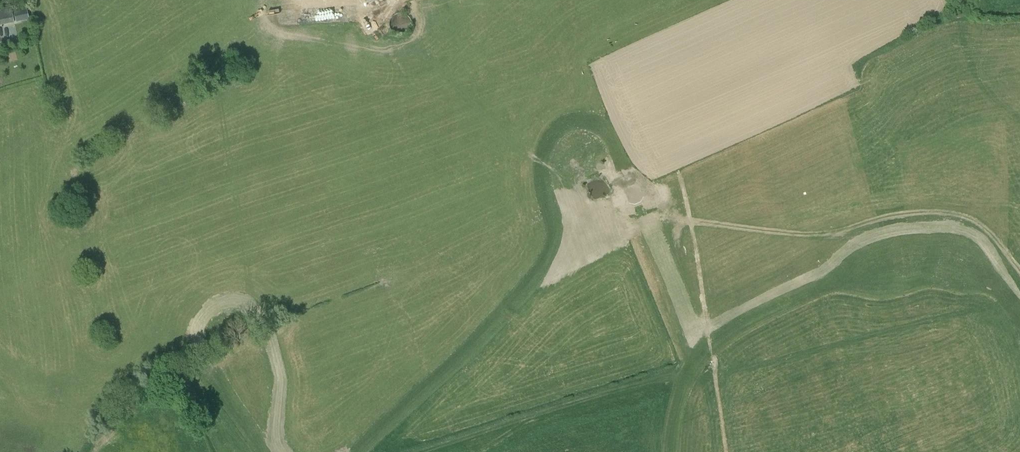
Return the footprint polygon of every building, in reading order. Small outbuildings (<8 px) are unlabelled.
[(11,20),(10,14),(9,8),(0,9),(0,23),(11,20)] [(27,10),(10,14),(11,20),(12,21),(28,18),(27,10)] [(381,26),(376,30),(380,36),(386,33),(381,26)]
